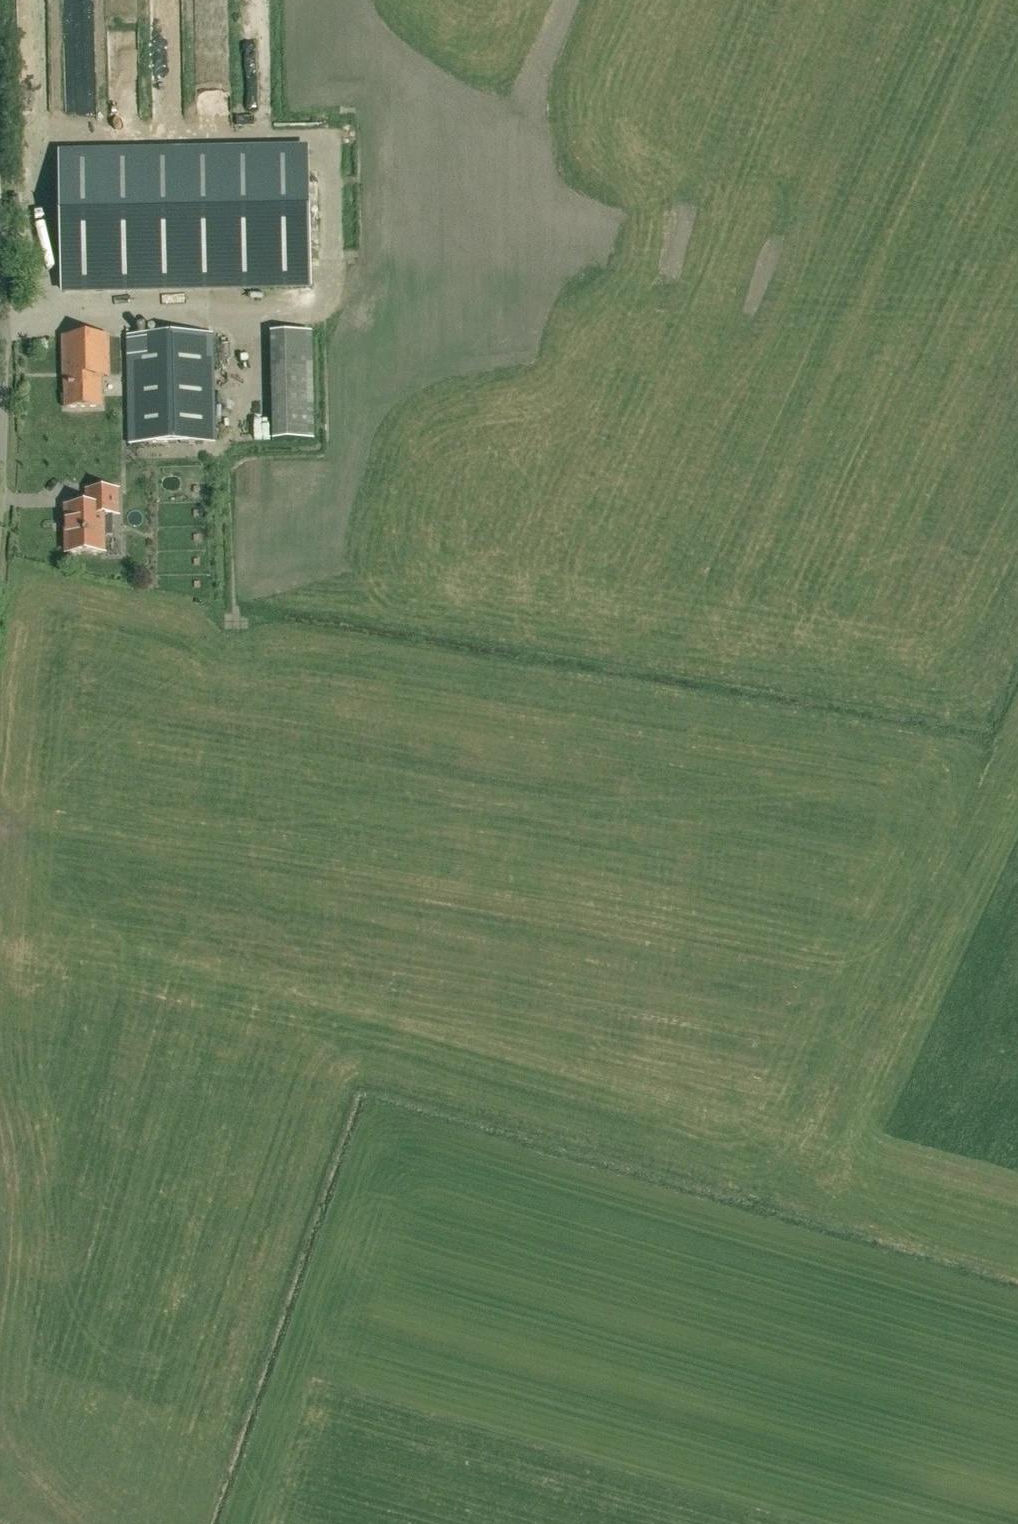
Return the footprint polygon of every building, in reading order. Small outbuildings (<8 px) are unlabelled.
[(307,151),(60,156),(62,291),(310,286),(307,151)] [(311,333),(271,334),(273,442),(313,441),(311,333)] [(128,445),(213,443),(211,336),(62,338),(62,378),(63,378),(64,408),(99,408),(99,377),(107,377),(107,375),(127,374),(128,445)] [(100,515),(116,515),(115,492),(85,492),(86,508),(64,508),(65,554),(101,553),(100,515)]
